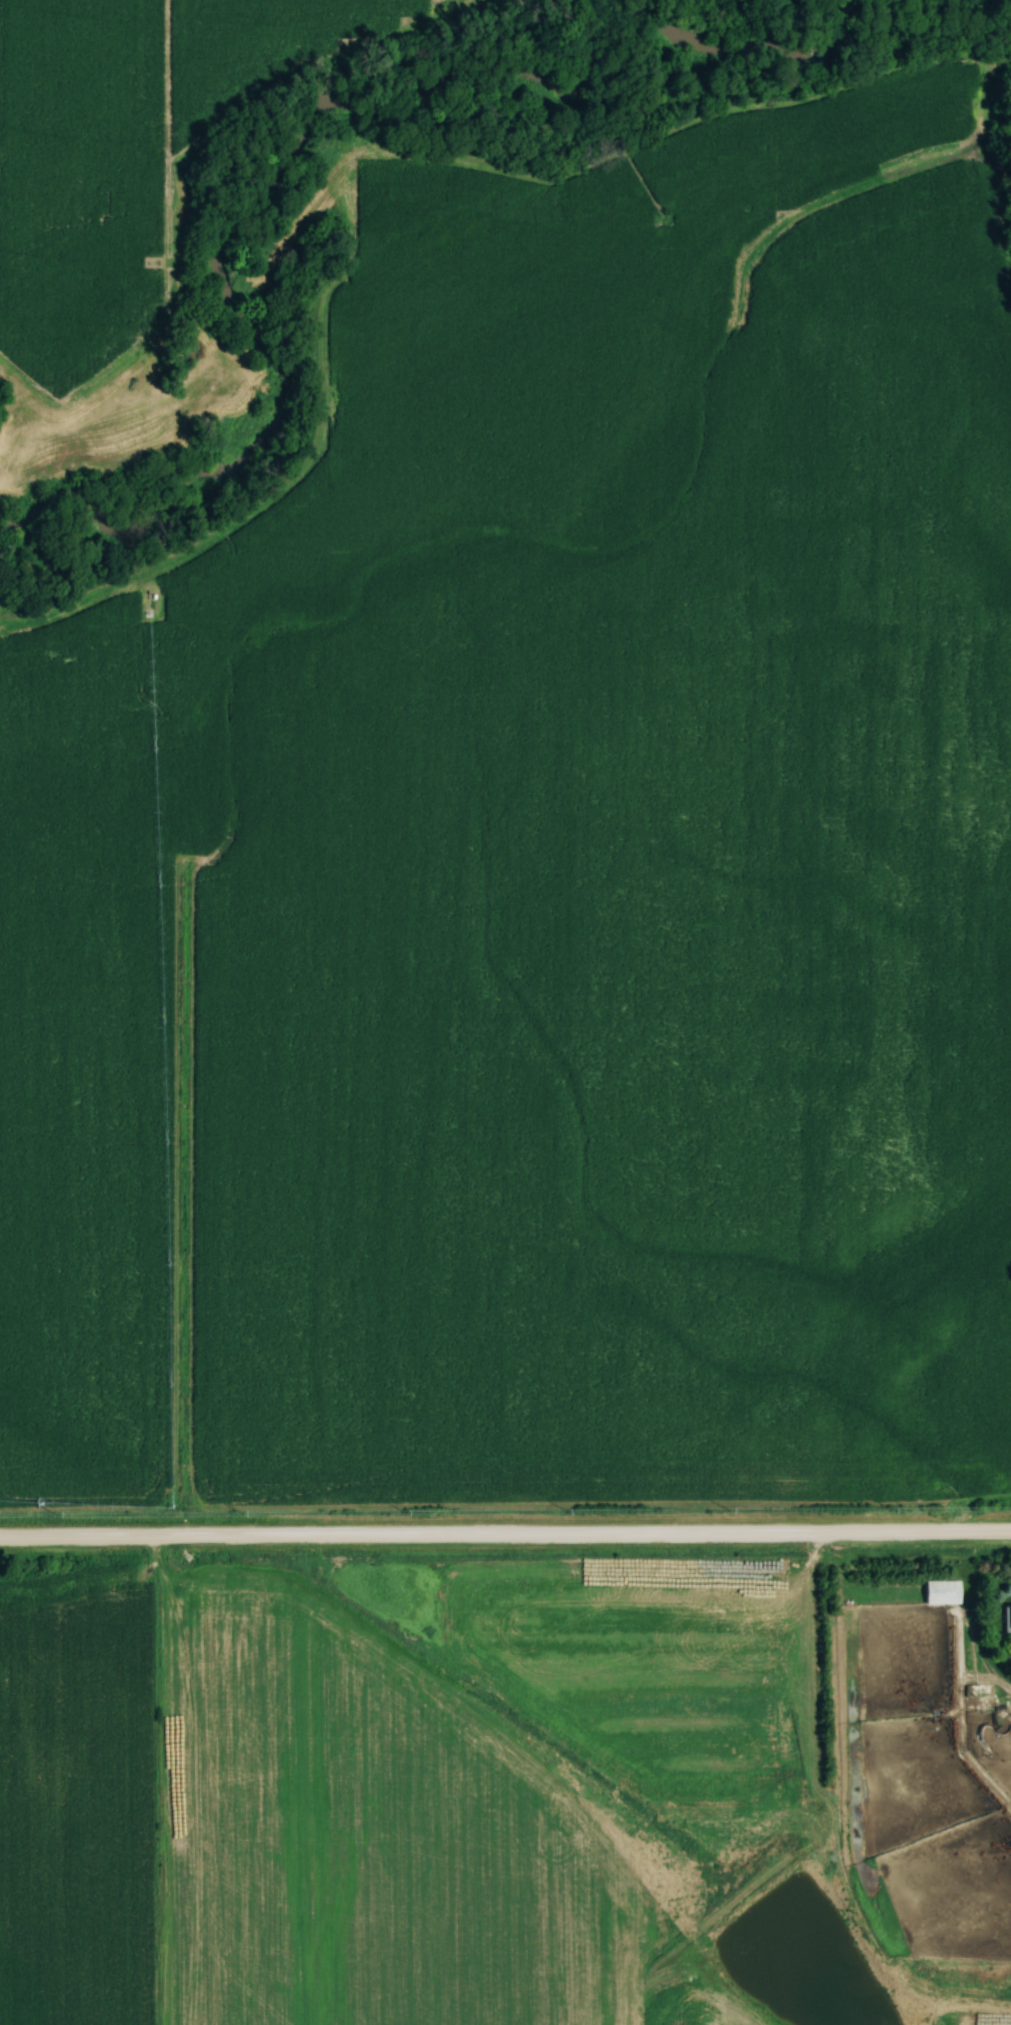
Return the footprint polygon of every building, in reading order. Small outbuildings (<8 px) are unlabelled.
[(924,1580),(924,1604),(960,1604),(960,1580),(924,1580)]
